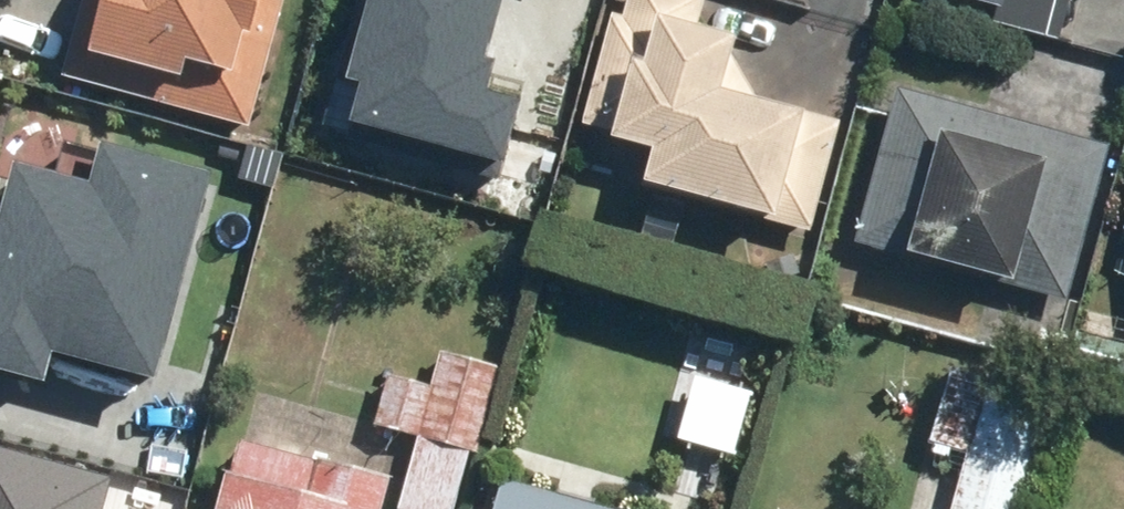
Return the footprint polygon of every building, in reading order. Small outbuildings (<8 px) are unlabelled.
[(61,80),(248,130),(283,0),(83,0),(61,80)] [(353,133),(498,172),(519,95),(486,86),(494,55),(488,53),(502,0),(359,0),(338,75),(366,83),(353,133)] [(643,189),(810,233),(839,125),(720,94),(735,40),(695,29),(703,0),(623,0),(621,10),(613,8),(581,127),(609,135),(607,143),(652,155),(643,189)] [(995,11),(991,26),(1056,43),(1067,0),(956,0),(995,11)] [(1111,147),(896,90),(853,249),(1068,306),(1111,147)] [(0,233),(0,367),(46,379),(54,352),(161,381),(217,176),(110,146),(99,186),(19,164),(0,233)] [(385,377),(371,428),(416,440),(397,508),(453,508),(468,452),(476,454),(498,370),(440,354),(430,389),(385,377)] [(948,367),(926,449),(965,459),(951,508),(1017,508),(1048,393),(948,367)] [(386,484),(239,444),(231,475),(225,474),(215,508),(379,508),(386,484)] [(112,477),(0,445),(0,508),(102,508),(112,477)] [(489,481),(481,508),(594,508),(489,481)]
